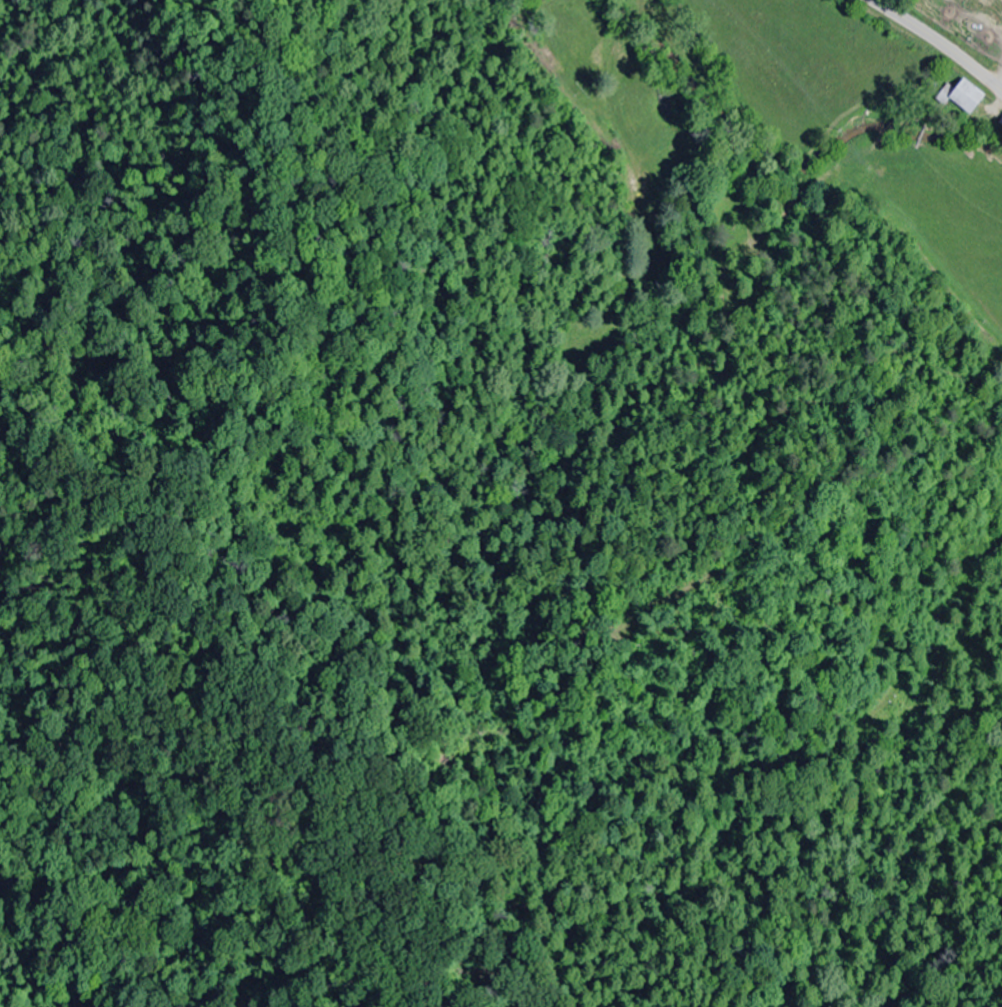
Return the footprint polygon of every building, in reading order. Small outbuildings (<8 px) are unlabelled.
[(970,115),(986,96),(965,78),(949,97),(970,115)]
